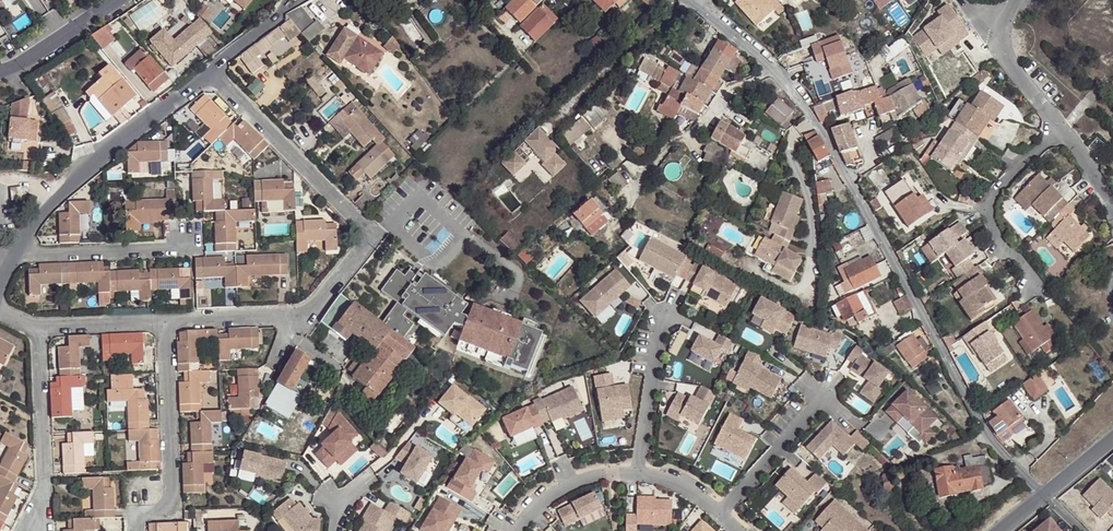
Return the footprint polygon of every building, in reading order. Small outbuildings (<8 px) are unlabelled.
[(233,1),(244,9),(246,5),(250,0),(234,0),(233,1)] [(300,4),(312,21),(321,15),(310,0),(307,0),(300,4)] [(530,0),(515,0),(507,8),(520,20),(535,6),(530,0)] [(614,4),(610,0),(595,0),(593,1),(605,13),(612,7),(614,4)] [(616,4),(620,8),(628,0),(619,0),(616,4)] [(651,8),(657,3),(660,0),(639,0),(651,8)] [(657,3),(669,14),(677,6),(672,2),(673,0),(660,0),(657,3)] [(741,5),(762,29),(779,13),(783,18),(790,12),(779,0),(778,0),(773,6),(768,0),(747,0),(741,5)] [(884,0),(875,0),(880,8),(887,3),(884,0)] [(269,30),(276,40),(283,35),(287,40),(312,21),(300,4),(282,13),(279,22),(269,30)] [(542,5),(538,9),(551,23),(555,19),(542,5)] [(492,6),(490,8),(497,16),(499,14),(492,6)] [(942,20),(914,40),(927,56),(938,48),(955,37),(959,43),(969,36),(949,7),(939,14),(942,20)] [(551,23),(538,9),(521,26),(534,40),(552,24),(551,23)] [(125,17),(122,20),(123,23),(127,27),(132,24),(126,16),(125,17)] [(185,16),(181,20),(187,26),(191,23),(185,16)] [(212,32),(200,18),(193,25),(195,28),(189,33),(186,30),(174,41),(164,30),(150,41),(172,66),(212,32)] [(113,19),(96,31),(98,32),(116,22),(113,19)] [(193,25),(186,30),(189,33),(195,28),(193,25)] [(364,72),(378,50),(344,28),(325,57),(340,66),(344,59),(364,72)] [(269,30),(238,54),(245,64),(276,40),(269,30)] [(99,47),(103,51),(110,45),(98,32),(90,36),(99,47)] [(840,35),(813,45),(818,59),(819,62),(828,59),(833,74),(836,79),(854,73),(840,35)] [(887,43),(867,61),(872,71),(877,88),(881,100),(890,97),(901,91),(899,87),(896,85),(887,90),(881,77),(886,75),(881,67),(910,47),(904,37),(903,35),(901,37),(889,48),(887,43)] [(955,37),(938,48),(943,55),(959,44),(959,43),(955,37)] [(88,44),(86,40),(79,44),(81,48),(88,44)] [(702,69),(718,79),(725,69),(732,57),(736,50),(720,41),(702,69)] [(378,50),(364,72),(369,75),(383,53),(378,50)] [(158,98),(173,87),(146,57),(129,72),(135,79),(138,77),(158,98)] [(732,57),(725,69),(731,72),(738,60),(732,57)] [(828,59),(819,62),(818,59),(806,63),(813,81),(833,74),(828,59)] [(697,76),(702,69),(697,64),(692,72),(697,76)] [(95,98),(101,105),(113,118),(132,102),(134,105),(138,102),(108,66),(97,76),(102,82),(87,96),(91,101),(95,98)] [(672,88),(680,74),(669,67),(666,72),(661,82),(672,88)] [(711,92),(718,79),(702,69),(697,76),(694,82),(711,92)] [(986,73),(979,78),(984,83),(990,78),(986,73)] [(311,74),(310,74),(305,79),(316,94),(324,88),(314,77),(311,74)] [(783,88),(770,76),(764,80),(777,93),(780,90),(783,88)] [(929,85),(924,76),(919,78),(924,88),(929,85)] [(979,78),(972,84),(977,91),(985,85),(984,83),(979,78)] [(702,105),(711,92),(694,82),(689,79),(680,93),(687,96),(702,105)] [(899,87),(901,91),(911,86),(908,81),(899,87)] [(895,112),(899,119),(910,111),(922,103),(912,85),(911,86),(901,91),(890,97),(895,112)] [(61,86),(50,94),(60,107),(71,99),(61,86)] [(687,96),(680,93),(672,88),(663,106),(677,115),(677,114),(681,108),(687,96)] [(855,93),(813,106),(820,122),(829,120),(826,112),(839,108),(840,114),(865,109),(866,108),(875,104),(880,117),(888,114),(894,123),(899,119),(895,112),(890,97),(881,100),(877,88),(862,93),(855,93)] [(50,94),(41,101),(60,126),(66,134),(74,147),(85,145),(87,145),(69,119),(60,107),(50,94)] [(219,122),(225,115),(226,114),(223,111),(205,94),(190,109),(206,124),(211,129),(203,136),(210,143),(210,144),(217,137),(226,128),(219,122)] [(947,121),(954,126),(978,140),(979,138),(975,136),(985,123),(987,119),(991,121),(1000,106),(982,94),(972,109),(968,105),(966,108),(959,103),(947,121)] [(696,116),(702,105),(687,96),(681,108),(696,116)] [(768,110),(782,123),(786,119),(791,123),(797,118),(793,112),(795,110),(781,96),(768,110)] [(29,98),(12,104),(8,139),(36,141),(38,122),(27,120),(29,98)] [(97,108),(101,105),(95,98),(91,101),(97,108)] [(357,174),(366,167),(370,173),(391,156),(380,143),(384,139),(348,99),(328,119),(336,128),(343,122),(365,147),(373,140),(378,144),(359,160),(351,167),(357,174)] [(922,103),(910,111),(916,121),(930,112),(923,102),(922,103)] [(569,145),(605,117),(596,106),(560,134),(569,145)] [(677,115),(663,106),(660,111),(675,120),(677,115)] [(1004,109),(1000,106),(991,121),(995,124),(1004,109)] [(692,122),(696,116),(681,108),(677,114),(692,122)] [(672,124),(675,120),(660,111),(660,112),(657,117),(672,124)] [(231,122),(225,115),(219,122),(226,128),(228,126),(231,122)] [(97,137),(100,141),(128,120),(125,116),(119,121),(97,137)] [(235,118),(232,122),(240,129),(243,126),(235,118)] [(786,119),(782,123),(786,128),(791,123),(786,119)] [(228,126),(226,128),(217,137),(224,145),(232,137),(253,159),(257,156),(269,145),(247,123),(245,124),(243,126),(240,129),(232,122),(231,122),(228,126)] [(721,122),(714,133),(711,140),(718,145),(728,127),(721,122)] [(843,154),(858,150),(848,122),(832,128),(843,154)] [(975,136),(979,138),(988,125),(985,123),(975,136)] [(211,129),(206,124),(197,134),(208,145),(210,143),(203,136),(211,129)] [(537,129),(545,136),(547,134),(540,126),(537,129)] [(978,140),(954,126),(941,146),(931,158),(950,172),(969,144),(972,146),(973,147),(978,140)] [(742,146),(746,138),(728,127),(718,145),(720,146),(731,152),(746,161),(752,151),(742,146)] [(899,136),(894,127),(876,138),(880,146),(899,136)] [(534,151),(545,162),(556,174),(566,164),(554,152),(557,149),(545,136),(537,129),(501,164),(511,174),(524,161),(519,157),(524,153),(528,158),(534,151)] [(413,148),(427,134),(423,130),(419,134),(416,131),(407,141),(413,148)] [(830,156),(816,130),(805,136),(807,141),(819,162),(830,156)] [(706,154),(703,159),(710,163),(713,156),(718,147),(708,142),(703,151),(706,154)] [(931,158),(941,146),(935,142),(926,155),(931,158)] [(170,163),(169,160),(169,143),(139,144),(139,153),(128,154),(129,175),(140,174),(140,165),(166,163),(170,163)] [(962,160),(972,146),(969,144),(950,172),(953,174),(962,160)] [(717,163),(724,166),(729,155),(731,152),(720,146),(715,159),(718,160),(717,163)] [(862,160),(858,150),(843,154),(848,165),(862,160)] [(746,161),(731,152),(729,155),(744,163),(746,161)] [(615,154),(606,163),(614,170),(622,161),(615,154)] [(971,167),(962,160),(953,174),(962,180),(971,167)] [(526,164),(524,161),(511,174),(513,176),(526,164)] [(556,174),(545,162),(542,165),(553,177),(556,174)] [(192,169),(193,198),(203,199),(203,209),(215,209),(225,209),(225,197),(213,198),(212,169),(192,169)] [(618,173),(608,180),(617,193),(627,187),(618,173)] [(366,187),(370,178),(362,174),(358,183),(366,187)] [(1031,204),(1044,217),(1061,199),(1037,175),(1020,192),(1031,204)] [(295,209),(294,189),(284,190),(284,183),(284,179),(266,180),(254,180),(255,200),(262,200),(262,211),(278,210),(295,209)] [(829,181),(816,184),(819,206),(827,204),(825,194),(832,192),(829,181)] [(924,216),(913,201),(906,191),(899,181),(881,194),(905,229),(924,216)] [(168,200),(177,200),(177,188),(168,189),(168,200)] [(22,200),(22,189),(10,189),(11,200),(22,200)] [(353,200),(363,210),(373,200),(363,190),(353,200)] [(1031,204),(1020,192),(1015,198),(1026,210),(1031,204)] [(794,233),(800,218),(806,202),(783,193),(771,225),(772,225),(769,233),(775,237),(792,246),(797,234),(794,233)] [(918,197),(913,201),(924,216),(930,212),(919,197),(918,197)] [(203,199),(193,198),(194,210),(203,209),(203,199)] [(241,207),(251,206),(250,198),(241,198),(241,207)] [(589,199),(572,214),(585,228),(601,213),(589,199)] [(1044,217),(1049,222),(1066,205),(1061,199),(1044,217)] [(136,211),(124,211),(125,234),(137,234),(137,222),(165,221),(165,218),(178,217),(177,200),(168,200),(135,201),(136,211)] [(125,203),(124,211),(136,211),(135,201),(125,203)] [(80,243),(79,214),(90,213),(89,202),(69,202),(69,214),(58,215),(59,244),(80,243)] [(1066,205),(1049,222),(1055,228),(1076,251),(1091,237),(1069,214),(1072,211),(1066,205)] [(254,206),(251,206),(241,207),(225,209),(226,219),(215,220),(216,250),(236,248),(234,219),(256,218),(255,210),(255,206),(254,206)] [(215,209),(215,220),(226,219),(225,209),(215,209)] [(601,213),(585,228),(591,235),(607,220),(601,213)] [(804,219),(800,218),(794,233),(797,234),(804,219)] [(326,228),(325,221),(326,219),(295,220),(296,240),(308,240),(326,239),(326,249),(337,247),(335,227),(326,228)] [(950,269),(957,279),(974,267),(967,257),(974,253),(964,238),(960,241),(957,243),(953,237),(956,235),(957,237),(967,230),(959,220),(928,242),(938,257),(943,253),(953,267),(950,269)] [(868,226),(860,231),(867,242),(875,239),(868,226)] [(1076,251),(1055,228),(1046,237),(1068,260),(1076,251)] [(508,232),(506,234),(518,245),(520,243),(508,232)] [(506,234),(499,241),(503,245),(511,252),(518,245),(506,234)] [(792,246),(775,237),(771,244),(764,240),(757,254),(769,261),(768,264),(779,270),(776,277),(794,286),(806,263),(788,253),(792,246)] [(651,239),(640,259),(675,278),(677,275),(686,279),(695,262),(651,239)] [(308,240),(296,240),(297,250),(308,250),(308,240)] [(930,262),(938,257),(928,242),(920,247),(930,262)] [(841,251),(837,243),(831,247),(835,255),(841,251)] [(900,249),(895,252),(901,262),(906,259),(900,249)] [(523,250),(516,257),(525,265),(532,258),(523,250)] [(709,250),(705,257),(721,266),(725,258),(709,250)] [(236,265),(237,286),(249,287),(249,275),(276,274),(286,273),(284,254),(270,255),(248,256),(249,264),(245,265),(236,265)] [(236,265),(245,265),(245,254),(236,254),(236,265)] [(769,261),(757,254),(753,260),(766,267),(768,264),(769,261)] [(844,271),(854,290),(879,277),(868,257),(844,271)] [(226,288),(237,286),(236,265),(226,266),(226,258),(196,259),(197,279),(225,277),(226,288)] [(695,262),(686,279),(694,284),(693,288),(706,295),(707,293),(728,304),(738,285),(726,279),(704,268),(695,262)] [(100,294),(111,293),(109,273),(100,273),(100,266),(100,263),(68,265),(69,284),(99,283),(100,294)] [(707,263),(704,268),(726,279),(728,274),(707,263)] [(775,278),(776,277),(779,270),(768,264),(766,267),(764,272),(775,278)] [(41,286),(69,284),(68,265),(39,267),(39,277),(27,278),(29,297),(41,296),(41,286)] [(957,279),(952,282),(958,291),(973,314),(982,308),(992,301),(983,288),(986,286),(980,276),(983,274),(977,265),(974,267),(957,279)] [(150,280),(151,291),(180,289),(181,299),(192,298),(191,277),(180,277),(179,273),(179,268),(150,269),(150,274),(150,280)] [(842,268),(838,270),(839,273),(839,274),(844,284),(833,289),(838,298),(854,290),(844,271),(842,268)] [(412,324),(401,315),(406,309),(443,336),(453,323),(462,327),(457,340),(504,360),(502,366),(508,368),(509,366),(526,372),(541,333),(521,325),(521,323),(471,303),(466,317),(459,314),(465,306),(423,274),(420,278),(408,269),(404,275),(396,269),(380,289),(396,302),(379,324),(339,293),(320,321),(345,340),(351,332),(374,351),(371,354),(366,361),(357,372),(352,378),(364,388),(360,394),(371,403),(405,361),(404,360),(413,348),(401,339),(412,324)] [(615,269),(580,300),(594,316),(608,304),(630,285),(615,269)] [(109,273),(111,293),(139,292),(139,302),(151,301),(151,291),(150,280),(141,281),(140,274),(140,271),(109,273)] [(989,284),(983,274),(980,276),(986,286),(989,284)] [(995,299),(986,286),(983,288),(992,301),(995,299)] [(876,313),(863,290),(854,295),(863,312),(854,316),(858,323),(876,313)] [(973,314),(958,291),(953,295),(971,321),(985,311),(982,308),(973,314)] [(910,305),(903,292),(902,295),(895,299),(901,310),(904,308),(910,305)] [(854,295),(835,305),(844,322),(854,316),(863,312),(854,295)] [(762,298),(754,314),(765,320),(776,326),(776,328),(786,333),(795,315),(762,298)] [(608,304),(594,316),(601,325),(616,312),(608,304)] [(1042,328),(1031,311),(1013,323),(1023,338),(1032,351),(1041,345),(1046,342),(1051,349),(1064,340),(1058,333),(1054,336),(1050,339),(1042,328)] [(773,333),(776,328),(776,326),(765,320),(761,326),(773,333)] [(984,320),(962,335),(968,344),(971,343),(990,370),(1007,358),(1003,353),(988,331),(990,329),(984,320)] [(832,334),(801,325),(794,346),(826,356),(830,346),(837,348),(842,334),(833,332),(832,334)] [(1042,328),(1050,339),(1054,336),(1047,325),(1042,328)] [(188,371),(199,371),(198,341),(209,340),(218,339),(220,361),(230,360),(230,350),(259,349),(259,339),(263,339),(262,332),(259,332),(259,328),(229,329),(229,336),(218,336),(218,330),(208,330),(187,331),(187,341),(183,341),(178,342),(179,372),(184,372),(188,371)] [(691,332),(683,347),(692,351),(700,336),(691,332)] [(913,337),(910,332),(899,339),(903,344),(913,337)] [(144,334),(102,335),(103,356),(133,355),(133,364),(145,364),(144,334)] [(700,336),(692,351),(714,363),(722,348),(728,351),(734,341),(720,334),(715,344),(700,336)] [(948,335),(940,341),(945,349),(954,343),(948,335)] [(59,347),(60,378),(80,377),(79,347),(89,347),(88,336),(68,337),(69,347),(59,347)] [(11,355),(16,345),(0,337),(0,350),(11,355)] [(917,343),(913,337),(903,344),(896,348),(898,349),(908,364),(923,354),(923,353),(917,343)] [(1032,351),(1023,338),(1018,341),(1027,354),(1032,351)] [(903,344),(899,339),(894,343),(894,345),(896,348),(903,344)] [(926,343),(927,342),(924,339),(917,343),(923,353),(924,354),(931,349),(930,347),(929,348),(926,343)] [(1051,349),(1046,342),(1041,345),(1046,352),(1051,349)] [(856,345),(847,357),(854,363),(851,368),(869,381),(861,393),(873,402),(881,390),(879,388),(890,373),(876,364),(876,365),(863,355),(865,352),(856,345)] [(896,348),(894,345),(881,353),(884,358),(898,349),(896,348)] [(5,366),(11,355),(0,350),(0,364),(5,366)] [(750,350),(735,379),(751,387),(772,398),(781,379),(766,371),(772,361),(750,350)] [(295,353),(277,383),(291,390),(308,361),(295,353)] [(923,354),(908,364),(912,369),(927,360),(923,354)] [(352,367),(357,372),(366,361),(361,357),(352,367)] [(291,390),(300,396),(318,366),(308,361),(291,390)] [(260,369),(238,370),(239,399),(229,400),(230,411),(251,410),(251,408),(258,408),(258,398),(261,398),(260,369)] [(209,371),(199,371),(188,371),(188,382),(185,382),(179,382),(180,412),(198,412),(201,411),(200,381),(210,381),(209,371)] [(610,373),(594,376),(602,421),(615,419),(614,411),(622,409),(631,408),(627,385),(613,387),(610,373)] [(112,376),(112,390),(130,390),(130,375),(112,376)] [(72,418),(72,410),(71,388),(81,388),(80,377),(60,378),(60,389),(56,389),(50,389),(52,419),(72,418)] [(1036,377),(1022,386),(1033,401),(1047,391),(1036,377)] [(751,387),(735,379),(733,382),(749,390),(751,387)] [(291,390),(277,383),(264,404),(290,419),(303,397),(300,396),(291,390)] [(975,385),(968,389),(972,396),(979,392),(975,385)] [(451,386),(438,402),(454,415),(456,413),(472,426),(484,410),(469,398),(467,399),(451,386)] [(533,401),(534,404),(543,424),(550,420),(551,421),(562,417),(565,415),(567,418),(583,410),(573,386),(542,400),(541,398),(533,401)] [(679,393),(670,409),(682,415),(700,425),(717,394),(703,386),(696,399),(692,396),(691,399),(679,393)] [(71,388),(72,410),(81,409),(81,388),(71,388)] [(146,402),(141,402),(135,401),(135,390),(130,390),(112,390),(106,391),(107,402),(126,401),(128,432),(148,431),(146,402)] [(907,390),(887,412),(898,423),(900,421),(910,430),(908,433),(920,444),(923,440),(926,443),(936,433),(929,426),(937,418),(907,390)] [(1000,416),(1008,428),(1023,418),(1011,401),(1001,408),(996,411),(1000,416)] [(534,404),(502,419),(510,437),(534,426),(535,428),(543,424),(534,404)] [(622,409),(614,411),(615,419),(624,418),(622,409)] [(682,415),(670,409),(667,415),(679,421),(682,415)] [(221,411),(201,411),(201,419),(201,423),(191,424),(192,454),(213,452),(212,424),(222,424),(221,411)] [(357,433),(336,412),(329,428),(333,433),(321,444),(323,446),(315,454),(328,467),(336,459),(334,457),(350,441),(357,433)] [(744,420),(730,414),(715,444),(747,460),(757,439),(739,430),(744,420)] [(997,437),(1008,428),(1000,416),(988,423),(988,424),(997,437)] [(1023,418),(1008,428),(1013,435),(1028,425),(1023,418)] [(832,421),(806,447),(819,459),(833,444),(844,455),(856,442),(862,449),(870,441),(857,429),(849,437),(832,421)] [(910,430),(900,421),(898,423),(908,433),(910,430)] [(997,437),(1003,443),(1013,435),(1008,428),(997,437)] [(148,441),(148,431),(128,432),(128,443),(139,443),(140,470),(160,470),(158,441),(148,441)] [(16,483),(29,458),(24,455),(21,453),(26,444),(7,433),(2,444),(10,449),(0,468),(0,475),(16,483)] [(74,445),(70,445),(63,445),(64,475),(85,474),(83,444),(93,444),(93,433),(74,434),(74,445)] [(382,434),(375,441),(387,453),(393,446),(382,434)] [(356,448),(350,441),(334,457),(336,459),(341,464),(356,448)] [(381,458),(387,453),(375,441),(370,446),(381,458)] [(408,443),(396,458),(407,465),(402,472),(417,481),(431,457),(408,443)] [(21,453),(24,455),(30,446),(26,444),(21,453)] [(844,455),(833,444),(819,459),(830,470),(844,455)] [(453,478),(447,488),(471,503),(477,493),(474,491),(470,489),(473,483),(482,469),(488,458),(475,450),(469,460),(467,459),(455,479),(453,478)] [(260,455),(243,451),(239,470),(255,474),(282,480),(286,461),(266,457),(265,459),(260,458),(260,455)] [(213,464),(213,452),(192,454),(193,463),(189,463),(182,464),(183,493),(204,492),(203,465),(213,464)] [(1020,460),(1026,465),(1030,461),(1025,455),(1020,460)] [(972,459),(964,460),(966,469),(958,471),(957,468),(951,469),(951,468),(934,471),(940,498),(956,494),(956,493),(971,490),(971,492),(982,489),(981,484),(977,469),(987,467),(985,456),(972,459)] [(495,462),(488,458),(482,469),(488,473),(495,462)] [(977,469),(981,484),(990,482),(987,467),(977,469)] [(828,484),(817,473),(807,483),(792,468),(776,484),(789,496),(800,508),(816,492),(818,494),(828,484)] [(255,474),(239,470),(237,478),(253,482),(255,474)] [(882,474),(883,484),(888,483),(892,483),(891,473),(882,474)] [(16,483),(0,475),(0,488),(1,488),(0,490),(0,521),(5,524),(20,497),(15,495),(11,493),(16,483)] [(93,519),(101,519),(113,518),(112,489),(107,489),(102,489),(102,481),(102,479),(80,480),(81,490),(92,490),(93,510),(93,519)] [(1100,479),(1084,496),(1095,507),(1092,510),(1102,519),(1109,513),(1112,517),(1112,492),(1100,479)] [(20,486),(16,483),(11,493),(15,495),(20,486)] [(595,493),(559,512),(566,527),(581,520),(603,509),(595,493)] [(637,496),(637,523),(672,524),(672,500),(651,499),(651,496),(637,496)] [(800,508),(789,496),(783,502),(795,514),(800,508)] [(274,512),(279,519),(283,516),(296,530),(321,530),(322,519),(313,518),(309,513),(305,508),(301,502),(298,504),(292,497),(274,512)] [(422,530),(424,530),(444,530),(450,520),(447,518),(449,513),(457,518),(462,509),(442,497),(422,530)] [(815,522),(823,529),(825,530),(867,530),(833,501),(815,522)] [(359,530),(388,530),(395,518),(404,523),(410,514),(390,502),(384,511),(371,503),(365,513),(368,515),(365,521),(359,530)] [(603,509),(581,520),(584,527),(607,516),(603,509)] [(444,530),(449,530),(457,518),(449,513),(447,518),(450,520),(444,530)] [(277,521),(285,530),(296,530),(283,516),(279,519),(277,521)] [(1035,530),(1061,530),(1051,518),(1035,530)] [(102,530),(101,519),(93,519),(88,519),(72,520),(73,530),(68,530),(66,530),(85,530),(102,530)] [(693,530),(714,530),(702,520),(693,530)] [(793,521),(784,530),(792,530),(797,525),(793,521)] [(239,522),(208,523),(208,530),(239,530),(239,522)]
